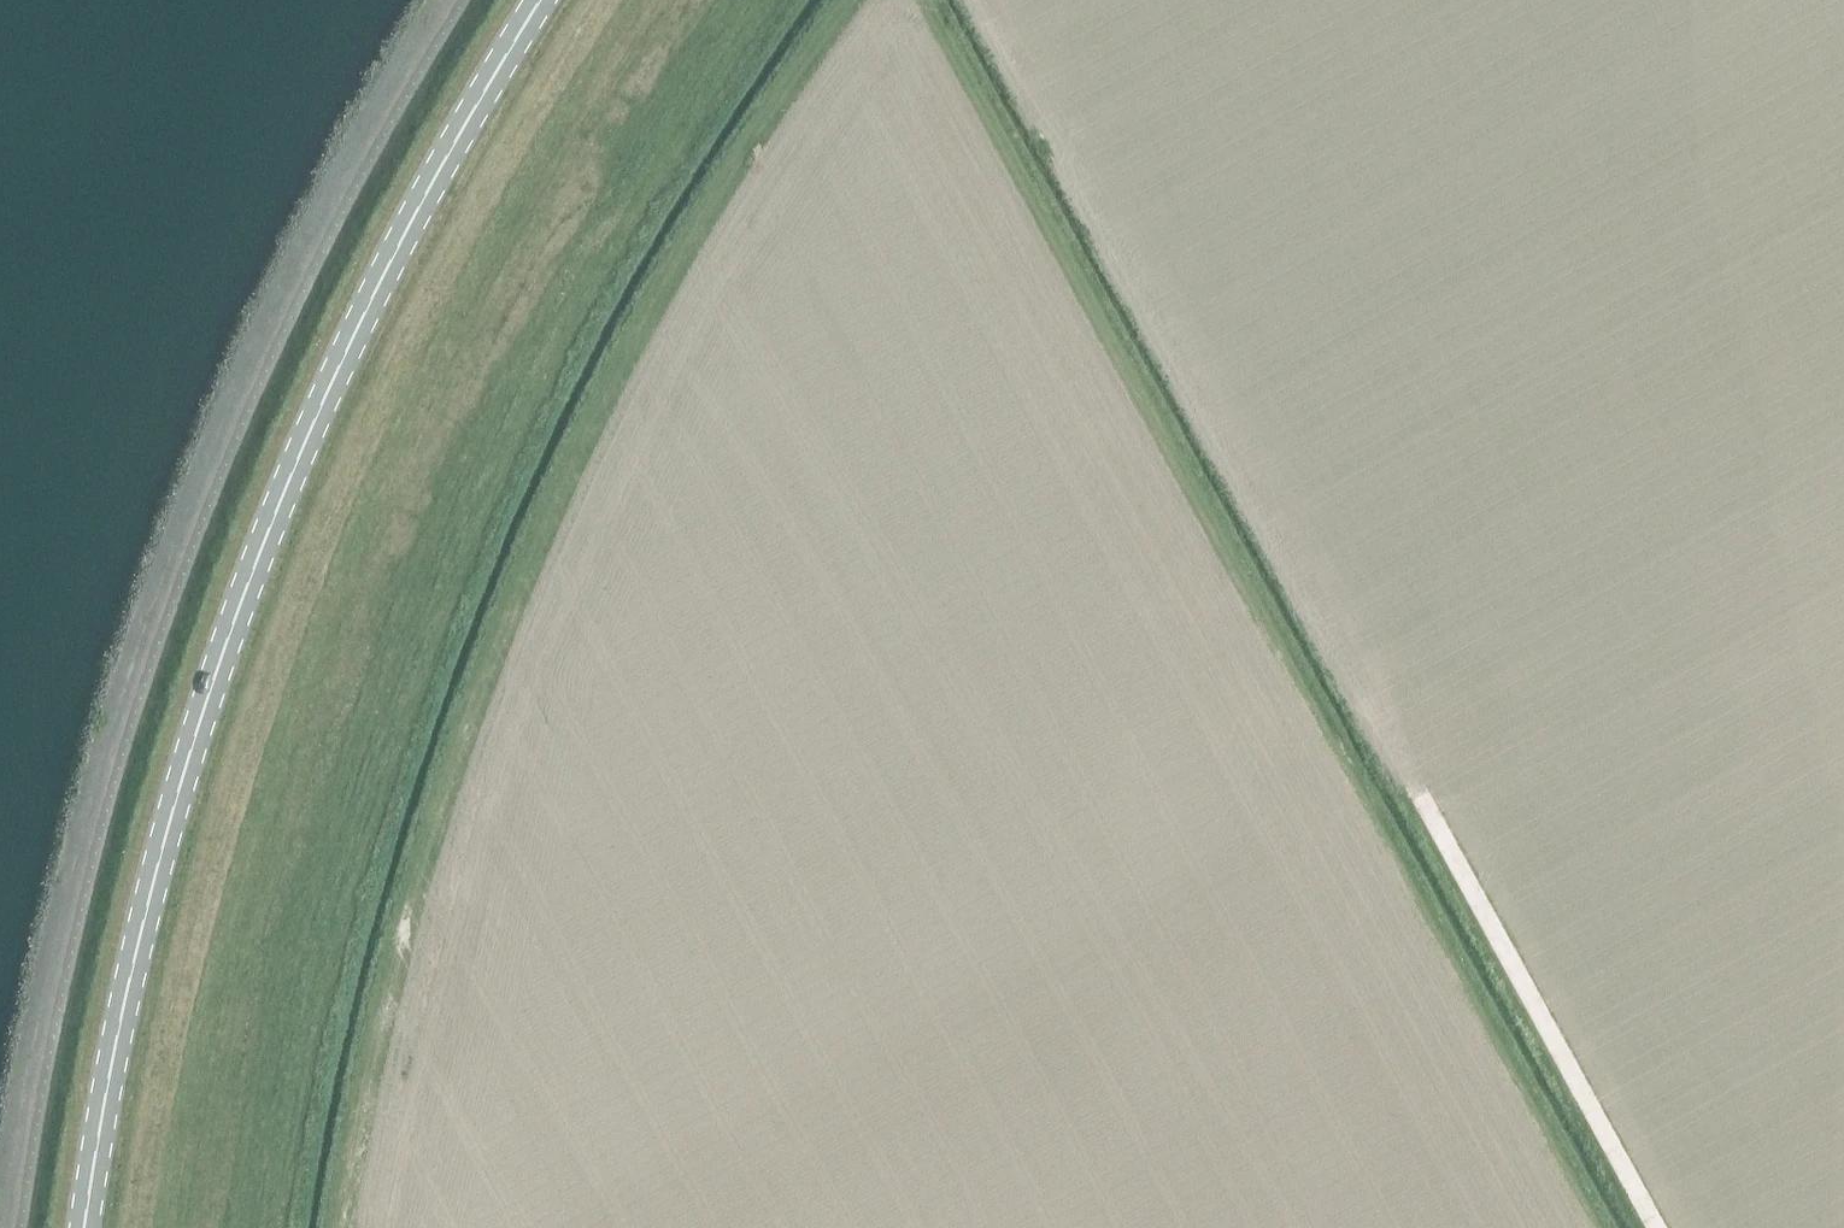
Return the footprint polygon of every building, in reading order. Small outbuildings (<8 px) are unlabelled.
[(1350,861),(1363,845),(1351,836),(1338,852),(1350,861)]
